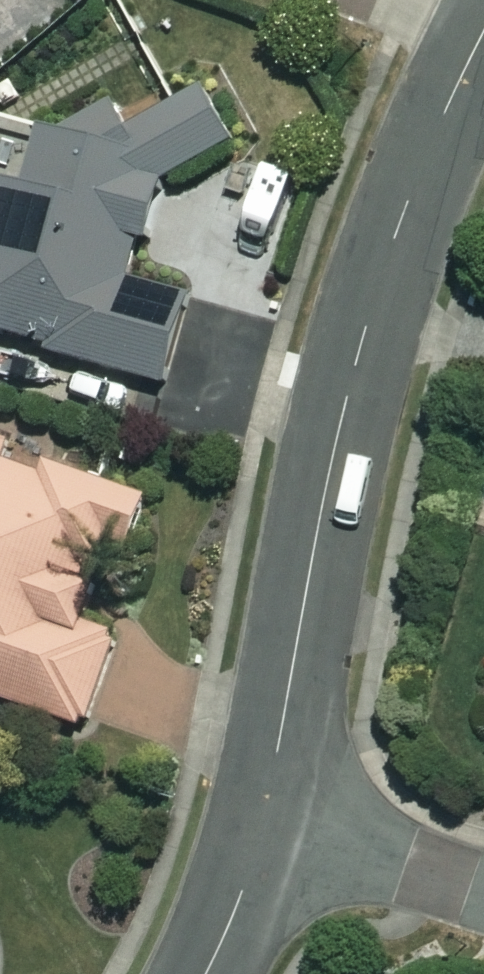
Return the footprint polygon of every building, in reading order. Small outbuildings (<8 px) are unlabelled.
[(47,342),(45,354),(154,381),(177,288),(129,276),(138,239),(153,242),(171,168),(233,139),(208,87),(173,103),(161,77),(39,136),(27,184),(0,178),(0,330),(47,342)] [(85,725),(117,636),(82,624),(114,530),(134,537),(148,497),(0,446),(0,695),(85,725)]
